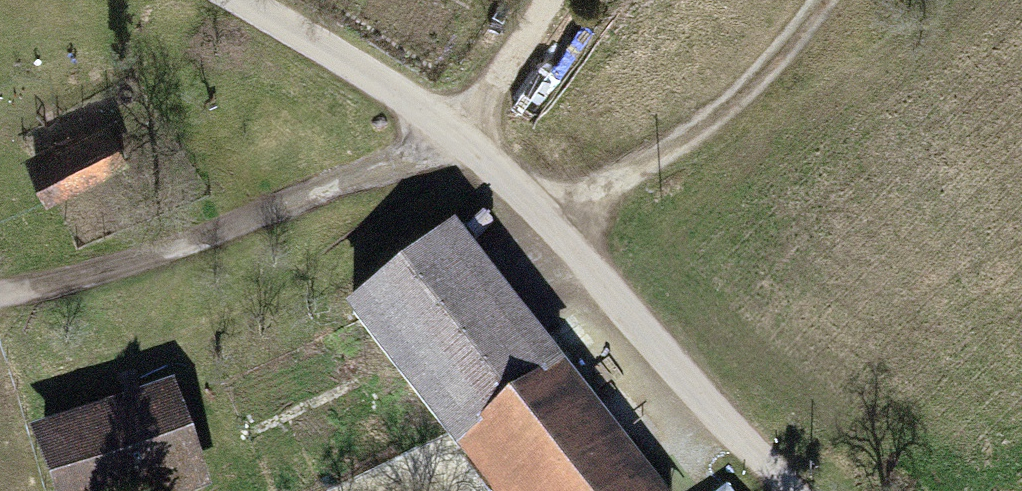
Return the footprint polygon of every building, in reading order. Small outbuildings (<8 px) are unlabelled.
[(54,203),(136,167),(113,116),(32,152),(54,203)] [(353,323),(482,490),(676,490),(457,241),(353,323)] [(46,423),(65,490),(213,490),(184,385),(46,423)]
